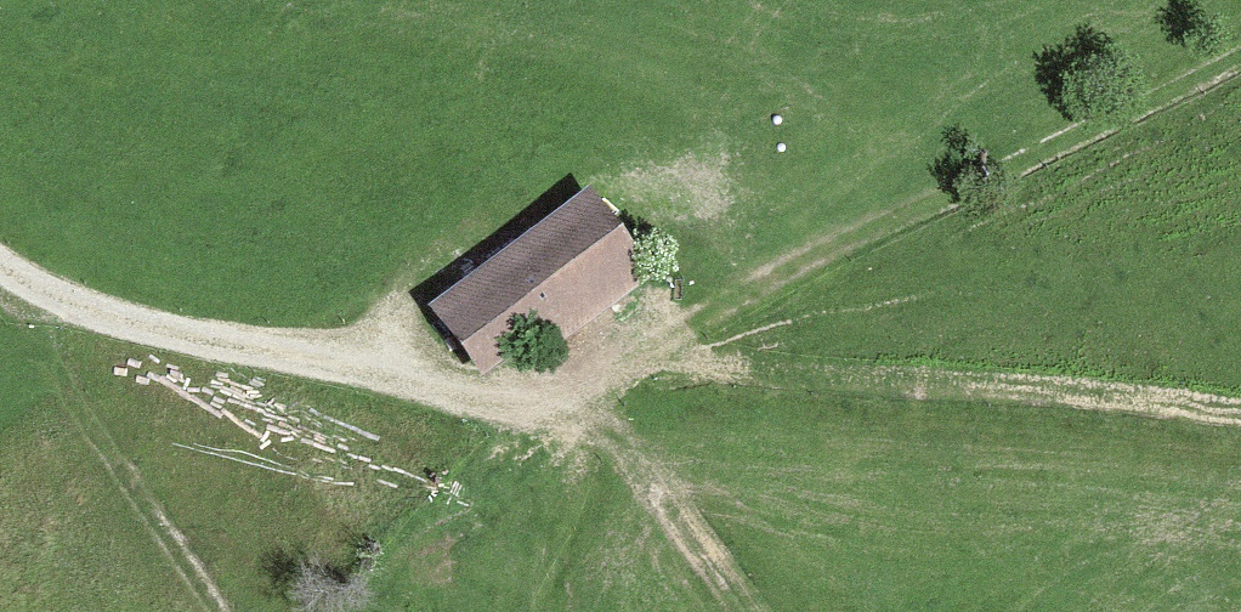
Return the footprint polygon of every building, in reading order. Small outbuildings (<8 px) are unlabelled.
[(514,326),(530,349),(636,271),(584,202),(478,280),(435,312),(470,359),(514,326)]
